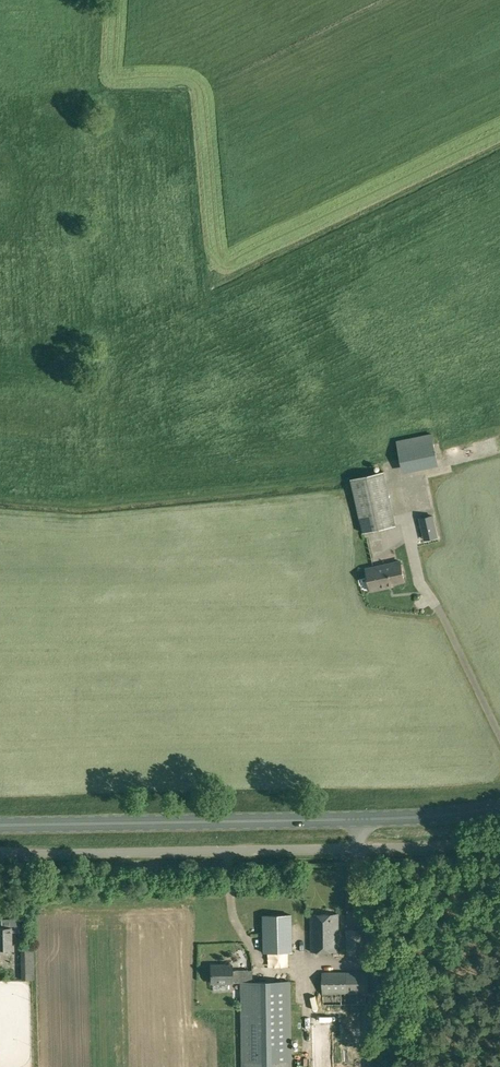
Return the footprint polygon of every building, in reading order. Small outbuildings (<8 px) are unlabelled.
[(396,440),(403,472),(438,465),(432,432),(396,440)] [(351,478),(363,531),(395,524),(383,470),(351,478)] [(422,523),(426,544),(437,542),(432,521),(422,523)] [(366,567),(371,590),(393,585),(393,583),(405,580),(400,560),(366,567)] [(310,914),(311,951),(339,950),(338,913),(310,914)] [(261,915),(263,952),(291,951),(290,914),(261,915)] [(11,948),(11,926),(0,926),(0,948),(11,948)] [(346,929),(346,954),(365,954),(364,929),(346,929)] [(20,944),(21,979),(34,978),(33,944),(20,944)] [(211,964),(211,982),(232,982),(232,981),(240,981),(240,970),(232,970),(232,963),(211,964)] [(240,982),(242,1062),(242,1066),(291,1066),(291,1061),(289,981),(252,981),(251,969),(240,970),(240,981),(240,982)] [(322,971),(323,1004),(365,1003),(366,992),(369,992),(368,970),(322,971)]
